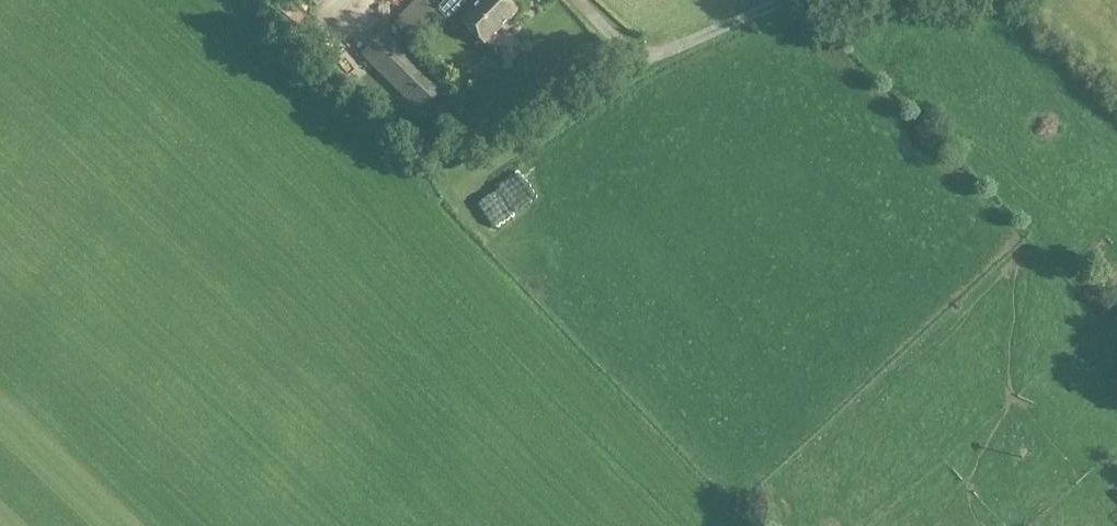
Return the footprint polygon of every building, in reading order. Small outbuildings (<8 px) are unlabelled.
[(438,13),(424,0),(417,0),(394,24),(410,41),(438,13)] [(440,7),(437,10),(457,29),(463,24),(485,46),(519,12),(507,0),(433,0),(440,7)] [(420,114),(445,89),(387,31),(362,56),(420,114)] [(473,201),(494,230),(539,199),(518,169),(473,201)]
